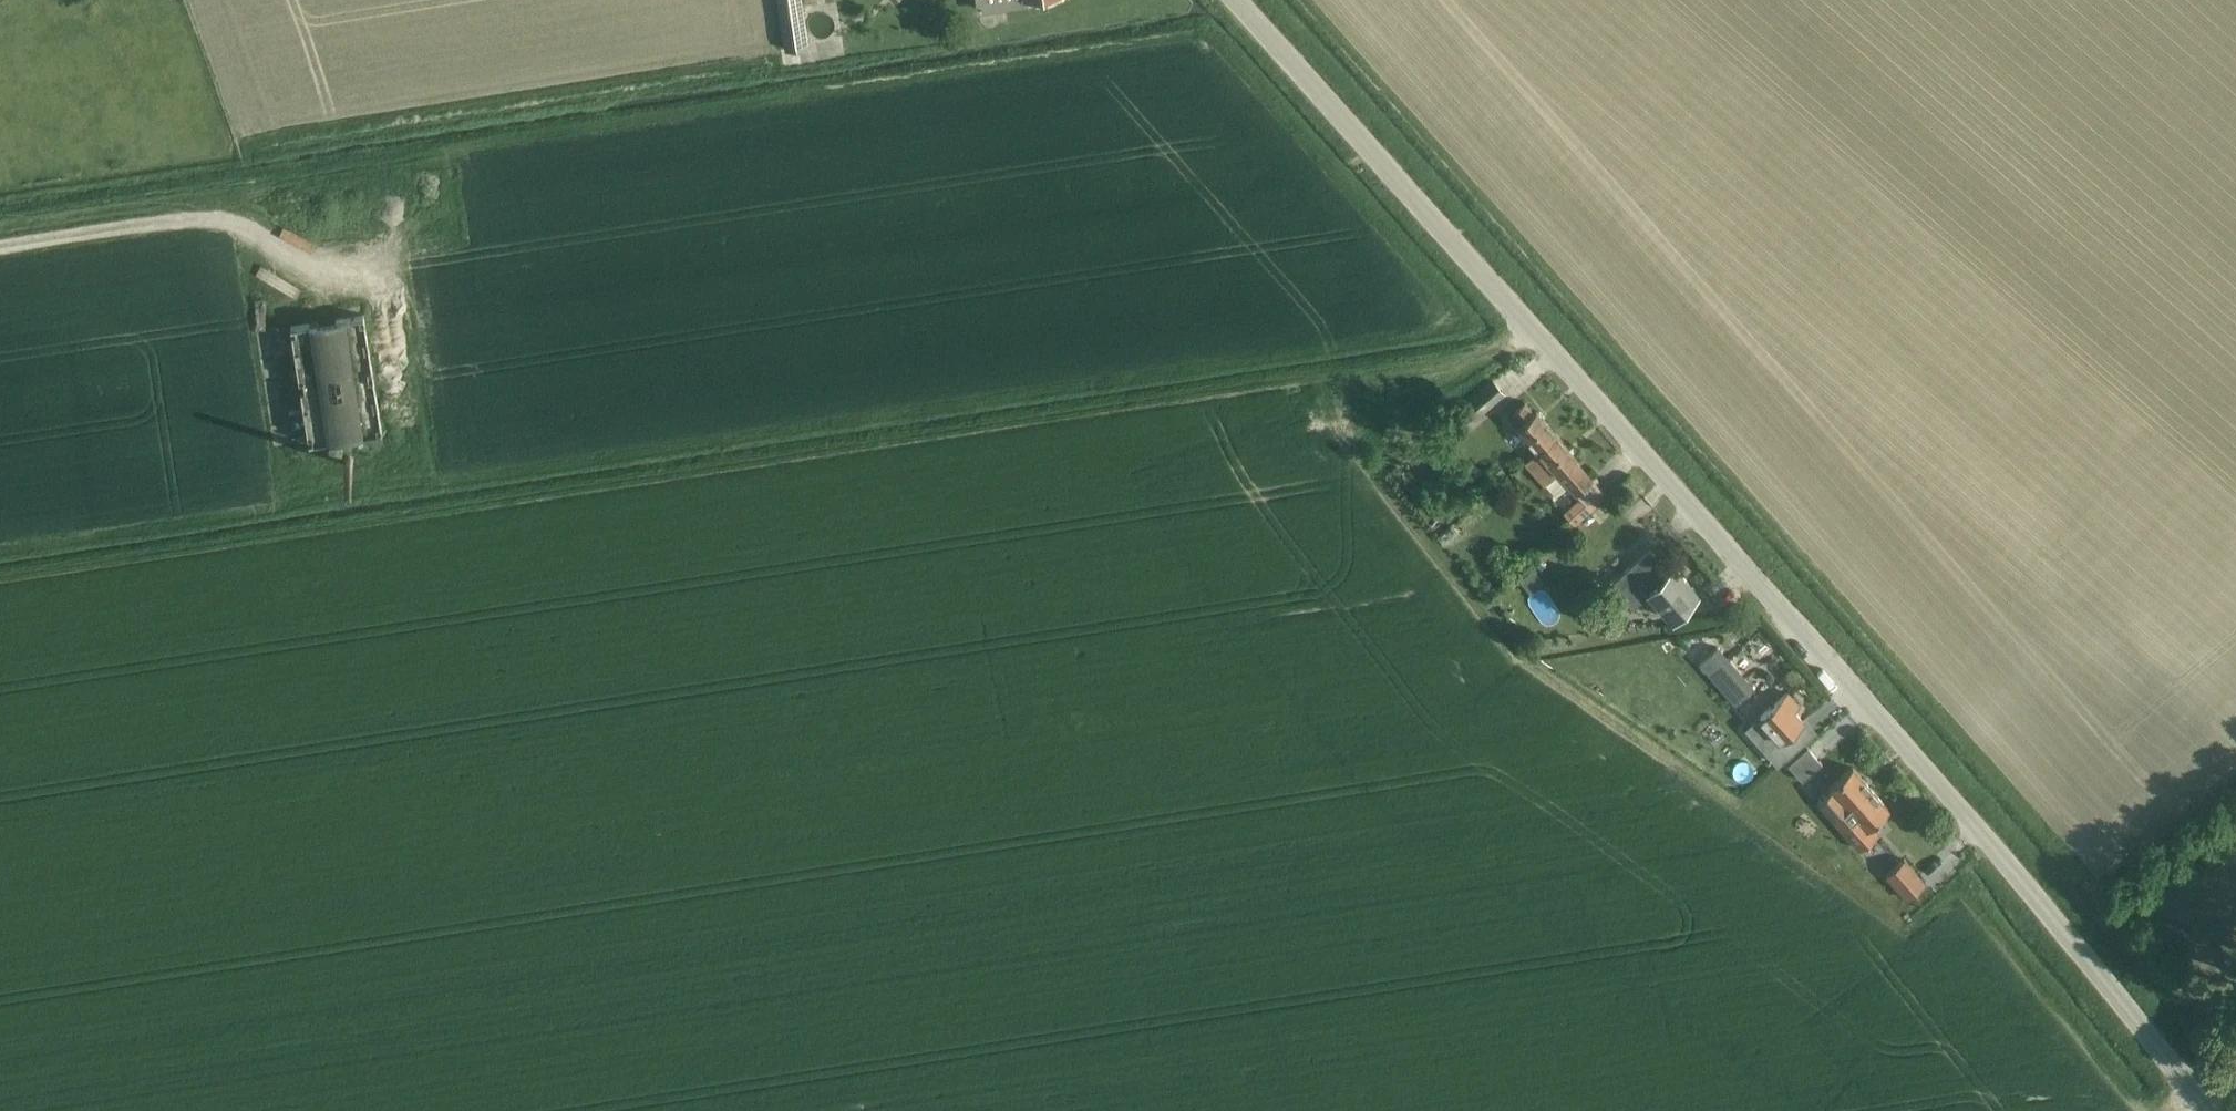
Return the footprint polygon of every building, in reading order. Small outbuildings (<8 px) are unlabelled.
[(783,48),(807,44),(801,0),(776,0),(783,48)] [(362,314),(290,326),(308,443),(381,431),(362,314)] [(1492,379),(1461,406),(1473,420),(1504,393),(1492,379)] [(1542,483),(1556,471),(1573,491),(1575,490),(1580,497),(1563,511),(1574,524),(1608,494),(1591,476),(1589,477),(1572,457),(1574,455),(1534,409),(1532,410),(1525,401),(1512,412),(1513,413),(1508,418),(1538,450),(1524,462),(1542,483)] [(1496,461),(1484,471),(1494,482),(1506,471),(1496,461)] [(1473,503),(1469,507),(1479,518),(1484,514),(1473,503)] [(1633,607),(1648,593),(1671,619),(1698,594),(1677,571),(1670,577),(1663,569),(1665,567),(1649,550),(1612,583),(1633,607)] [(1541,557),(1535,564),(1541,570),(1547,564),(1541,557)] [(1518,560),(1511,567),(1517,574),(1525,567),(1518,560)] [(1530,593),(1543,581),(1532,568),(1519,580),(1530,593)] [(1709,652),(1698,661),(1735,703),(1746,694),(1752,689),(1715,647),(1709,652)] [(1798,705),(1786,692),(1759,716),(1779,739),(1802,719),(1793,709),(1798,705)] [(1822,763),(1807,746),(1787,764),(1802,780),(1822,763)] [(1827,787),(1837,799),(1825,809),(1860,849),(1878,833),(1871,824),(1888,808),(1852,766),(1827,787)] [(1906,899),(1924,882),(1904,858),(1884,874),(1906,899)]
